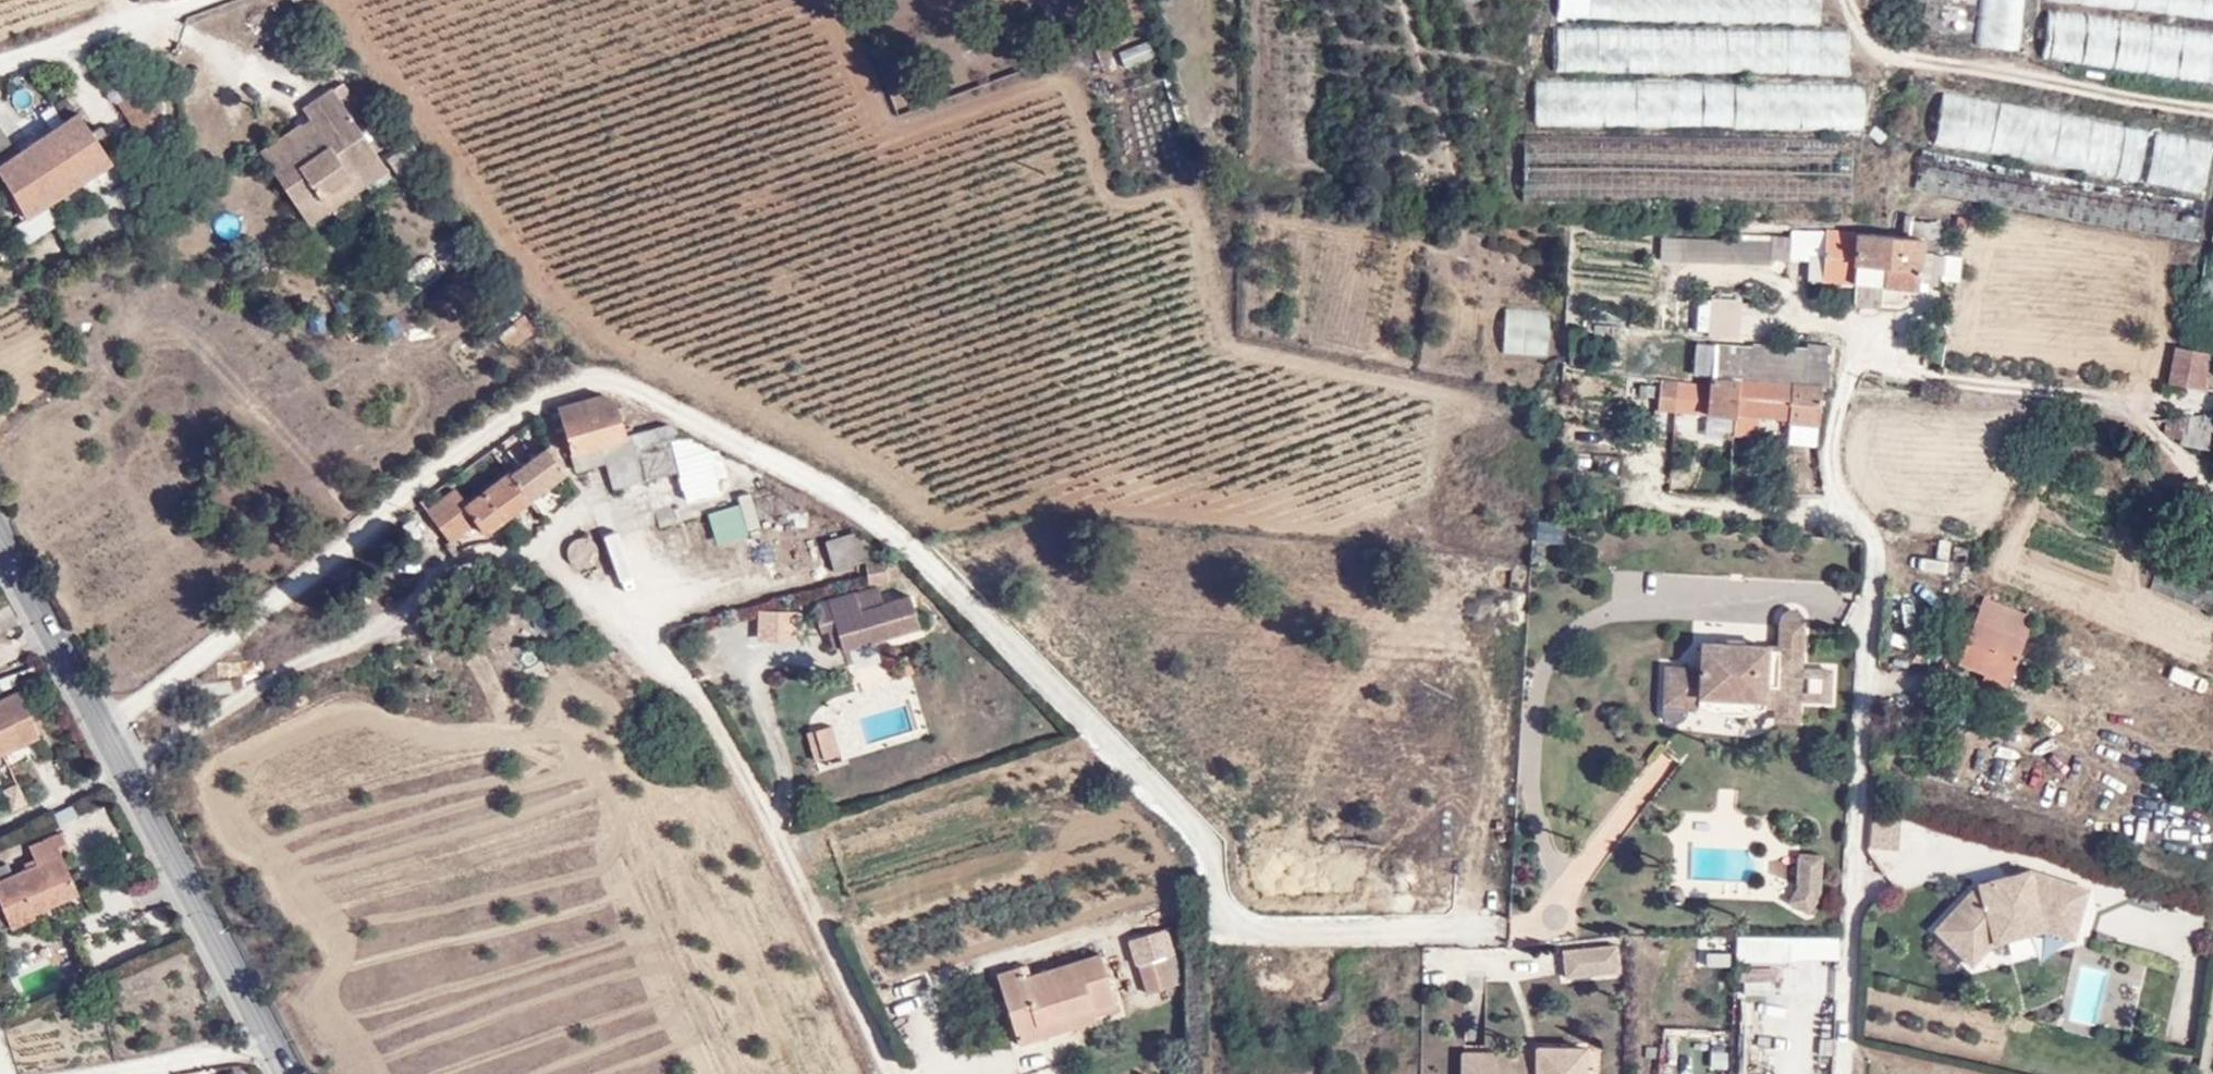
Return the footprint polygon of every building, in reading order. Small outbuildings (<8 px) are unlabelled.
[(1816,0),(1555,0),(1551,24),(1815,29),(1816,0)] [(1973,0),(1910,0),(1907,30),(1968,40),(1973,0)] [(2018,0),(1978,0),(1972,45),(2012,49),(2018,0)] [(2212,21),(2212,0),(2059,0),(2212,21)] [(2042,9),(2038,60),(2212,88),(2212,36),(2042,9)] [(1541,24),(1542,45),(1551,24),(1541,24)] [(1844,75),(1844,30),(1815,29),(1551,24),(1542,45),(1542,68),(1844,75)] [(1119,50),(1123,66),(1153,59),(1150,44),(1119,50)] [(178,99),(164,81),(133,103),(151,127),(168,116),(164,109),(178,99)] [(1536,82),(1536,125),(1858,127),(1859,88),(1536,82)] [(332,124),(323,130),(317,122),(277,148),(313,202),(332,189),(337,195),(370,173),(378,183),(402,167),(347,86),(319,105),(326,116),(332,124)] [(1938,91),(1928,140),(2206,195),(2212,161),(2212,146),(1938,91)] [(95,110),(33,152),(13,166),(47,215),(130,158),(95,110)] [(33,152),(8,115),(0,121),(0,152),(10,167),(13,166),(33,152)] [(326,116),(317,122),(323,130),(332,124),(326,116)] [(1853,204),(1853,138),(1504,132),(1504,197),(1853,204)] [(2203,200),(1922,146),(1915,188),(1958,196),(2195,239),(2203,200)] [(337,195),(332,189),(313,202),(325,220),(378,183),(370,173),(337,195)] [(1819,262),(1818,282),(1920,289),(1921,280),(1940,281),(1942,226),(1914,224),(1913,241),(1830,235),(1828,262),(1819,262)] [(2206,241),(2205,250),(2212,251),(2212,242),(2206,241)] [(2205,250),(2195,308),(2212,311),(2212,251),(2205,250)] [(1696,298),(1695,335),(1740,336),(1741,300),(1696,298)] [(1780,378),(1819,381),(1824,382),(1827,341),(1804,339),(1804,348),(1783,347),(1780,378)] [(1753,344),(1748,376),(1780,378),(1783,347),(1753,344)] [(2166,386),(2201,389),(2187,352),(2171,351),(2166,386)] [(2201,389),(2206,355),(2187,352),(2201,389)] [(1780,378),(1748,376),(1712,374),(1711,379),(1660,372),(1656,406),(1734,414),(1735,408),(1786,411),(1786,420),(1814,422),(1819,381),(1780,378)] [(571,439),(572,444),(598,438),(627,430),(621,409),(628,408),(629,407),(629,402),(627,399),(619,399),(617,391),(606,381),(558,399),(563,419),(554,421),(558,442),(571,439)] [(2210,415),(2189,416),(2190,433),(2211,431),(2210,415)] [(680,470),(665,421),(627,430),(598,438),(603,458),(612,490),(680,470)] [(665,421),(680,470),(688,500),(719,491),(707,445),(665,421)] [(603,458),(598,438),(572,444),(577,465),(603,458)] [(562,468),(546,445),(508,474),(504,470),(462,503),(451,490),(422,512),(446,543),(474,522),(483,530),(562,468)] [(675,479),(645,487),(651,511),(682,503),(675,479)] [(750,499),(705,510),(713,544),(758,533),(750,499)] [(858,535),(822,541),(831,567),(849,565),(846,549),(860,546),(858,535)] [(481,579),(497,575),(493,559),(478,562),(481,579)] [(869,564),(873,586),(893,583),(893,581),(905,579),(904,566),(903,564),(891,566),(890,561),(869,564)] [(0,581),(0,603),(10,599),(0,581)] [(882,587),(832,602),(846,648),(847,653),(922,631),(912,596),(887,604),(882,587)] [(22,620),(10,599),(0,603),(0,629),(22,620)] [(1955,664),(1981,673),(1982,668),(2003,676),(2028,619),(1981,600),(1955,664)] [(832,602),(817,606),(825,634),(831,632),(837,651),(846,648),(832,602)] [(1766,695),(1779,696),(1797,697),(1798,687),(1800,659),(1803,611),(1783,609),(1780,638),(1704,635),(1702,660),(1669,659),(1667,703),(1688,703),(1689,697),(1698,698),(1718,704),(1725,704),(1739,704),(1753,701),(1766,695)] [(1829,660),(1800,659),(1798,687),(1827,688),(1829,660)] [(1982,668),(1981,673),(1979,679),(1999,687),(2003,676),(1982,668)] [(0,703),(0,734),(8,752),(38,738),(19,695),(0,703)] [(1797,709),(1797,697),(1779,696),(1778,709),(1797,709)] [(1681,752),(1718,704),(1698,698),(1664,739),(1681,752)] [(836,728),(830,730),(832,736),(827,738),(828,742),(823,744),(828,759),(844,755),(836,728)] [(830,730),(820,733),(823,744),(828,742),(827,738),(832,736),(830,730)] [(1971,809),(1870,811),(1870,853),(1903,852),(1903,872),(1943,872),(1942,836),(1972,835),(1971,809)] [(46,906),(43,898),(82,877),(64,845),(73,841),(63,820),(23,839),(32,859),(1,875),(22,916),(46,906)] [(1821,899),(1823,860),(1801,859),(1800,891),(1791,905),(1810,917),(1821,899)] [(1989,942),(2043,928),(2069,938),(2079,907),(2061,903),(2067,883),(2025,870),(1973,885),(1930,928),(1953,950),(1968,936),(1985,932),(1989,942)] [(2067,883),(2061,903),(2079,907),(2084,889),(2067,883)] [(1985,932),(1968,936),(1953,950),(1967,963),(1989,942),(1985,932)] [(1735,938),(1735,963),(1838,961),(1837,936),(1735,938)] [(1613,967),(1610,939),(1556,946),(1559,972),(1613,967)] [(1096,1015),(1115,1010),(1099,958),(1031,979),(1028,969),(997,978),(1020,1049),(1042,1042),(1038,1028),(1094,1011),(1096,1015)] [(1700,972),(1724,972),(1725,958),(1700,958),(1700,972)] [(1163,962),(1139,969),(1148,999),(1172,992),(1163,962)] [(1098,1025),(1097,1020),(1096,1015),(1094,1011),(1038,1028),(1042,1042),(1098,1025)] [(1533,1041),(1533,1048),(1460,1048),(1461,1073),(1580,1073),(1581,1040),(1533,1041)]
